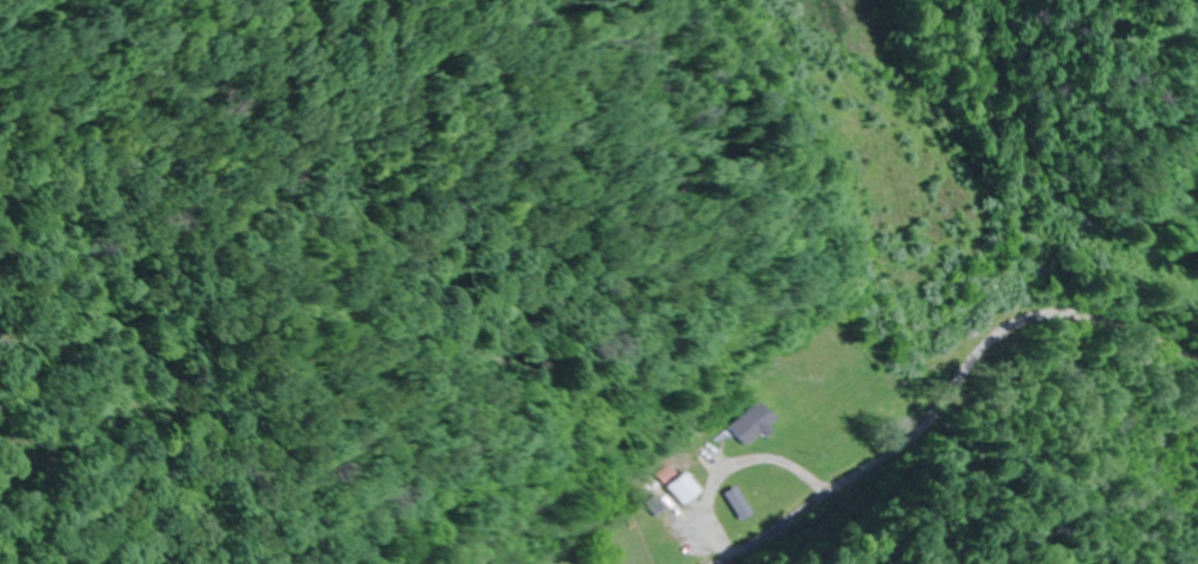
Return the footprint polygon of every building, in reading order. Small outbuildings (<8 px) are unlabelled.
[(783,421),(769,402),(734,427),(748,446),(783,421)] [(664,485),(680,507),(699,493),(684,471),(664,485)] [(724,492),(739,520),(750,514),(736,487),(724,492)]
